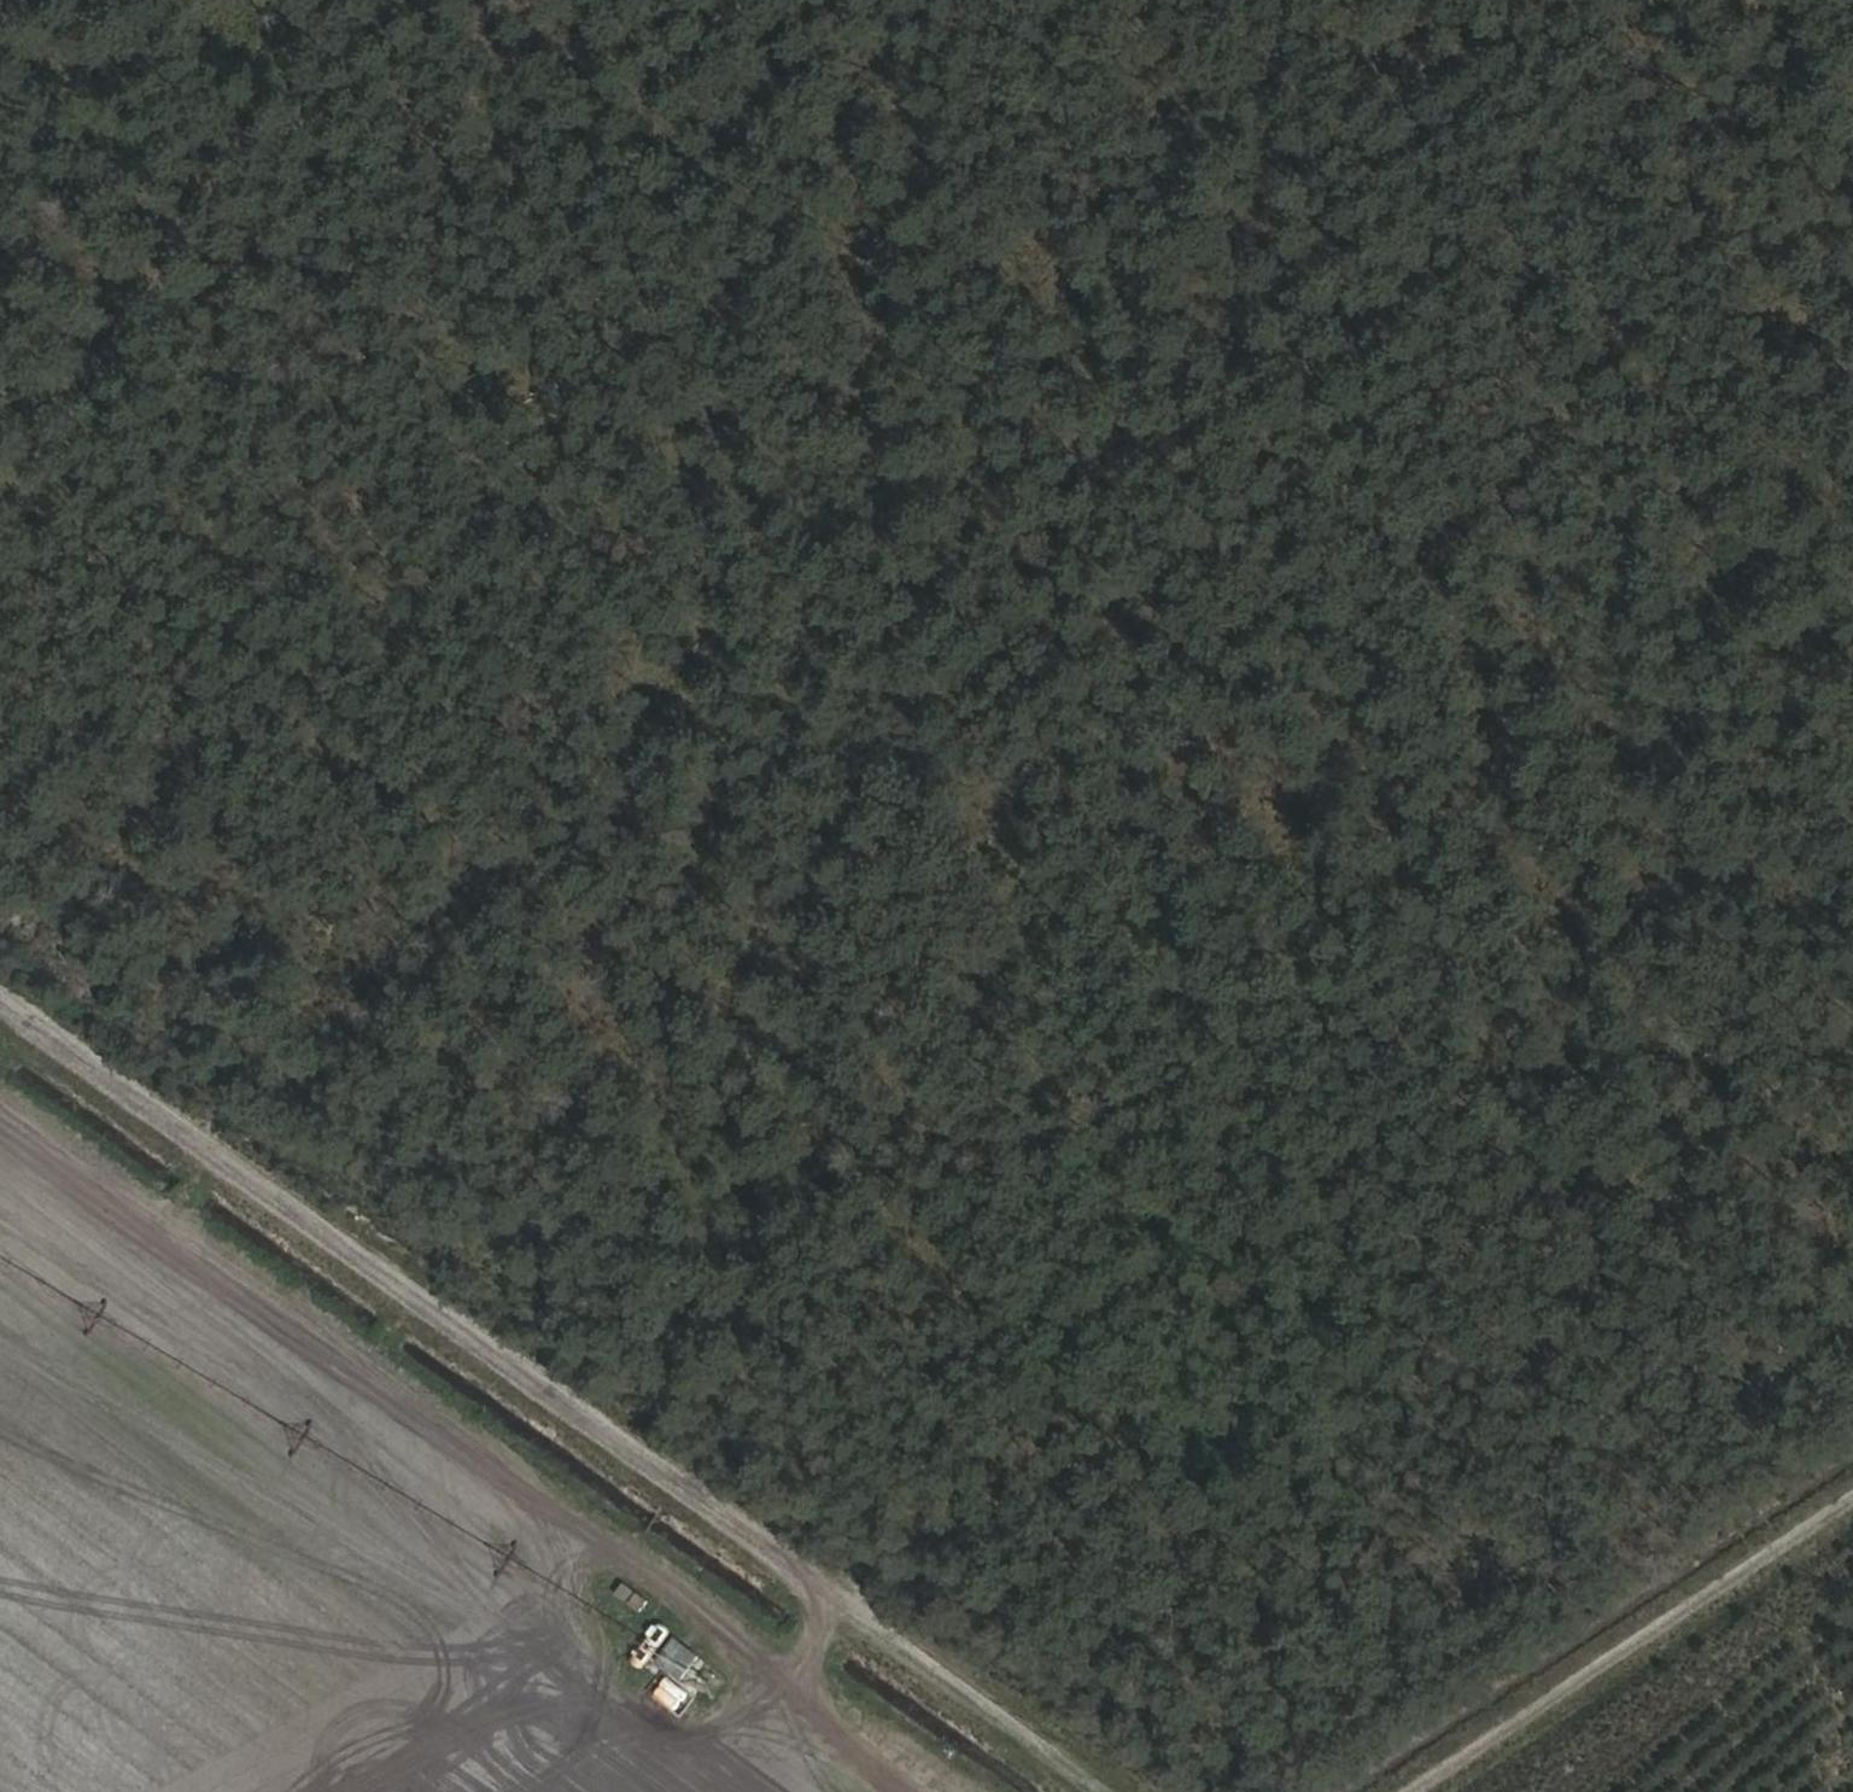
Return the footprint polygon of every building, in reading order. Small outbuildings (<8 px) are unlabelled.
[(677,1635),(656,1659),(682,1682),(703,1657),(677,1635)] [(677,1712),(690,1692),(662,1674),(648,1695),(677,1712)]
